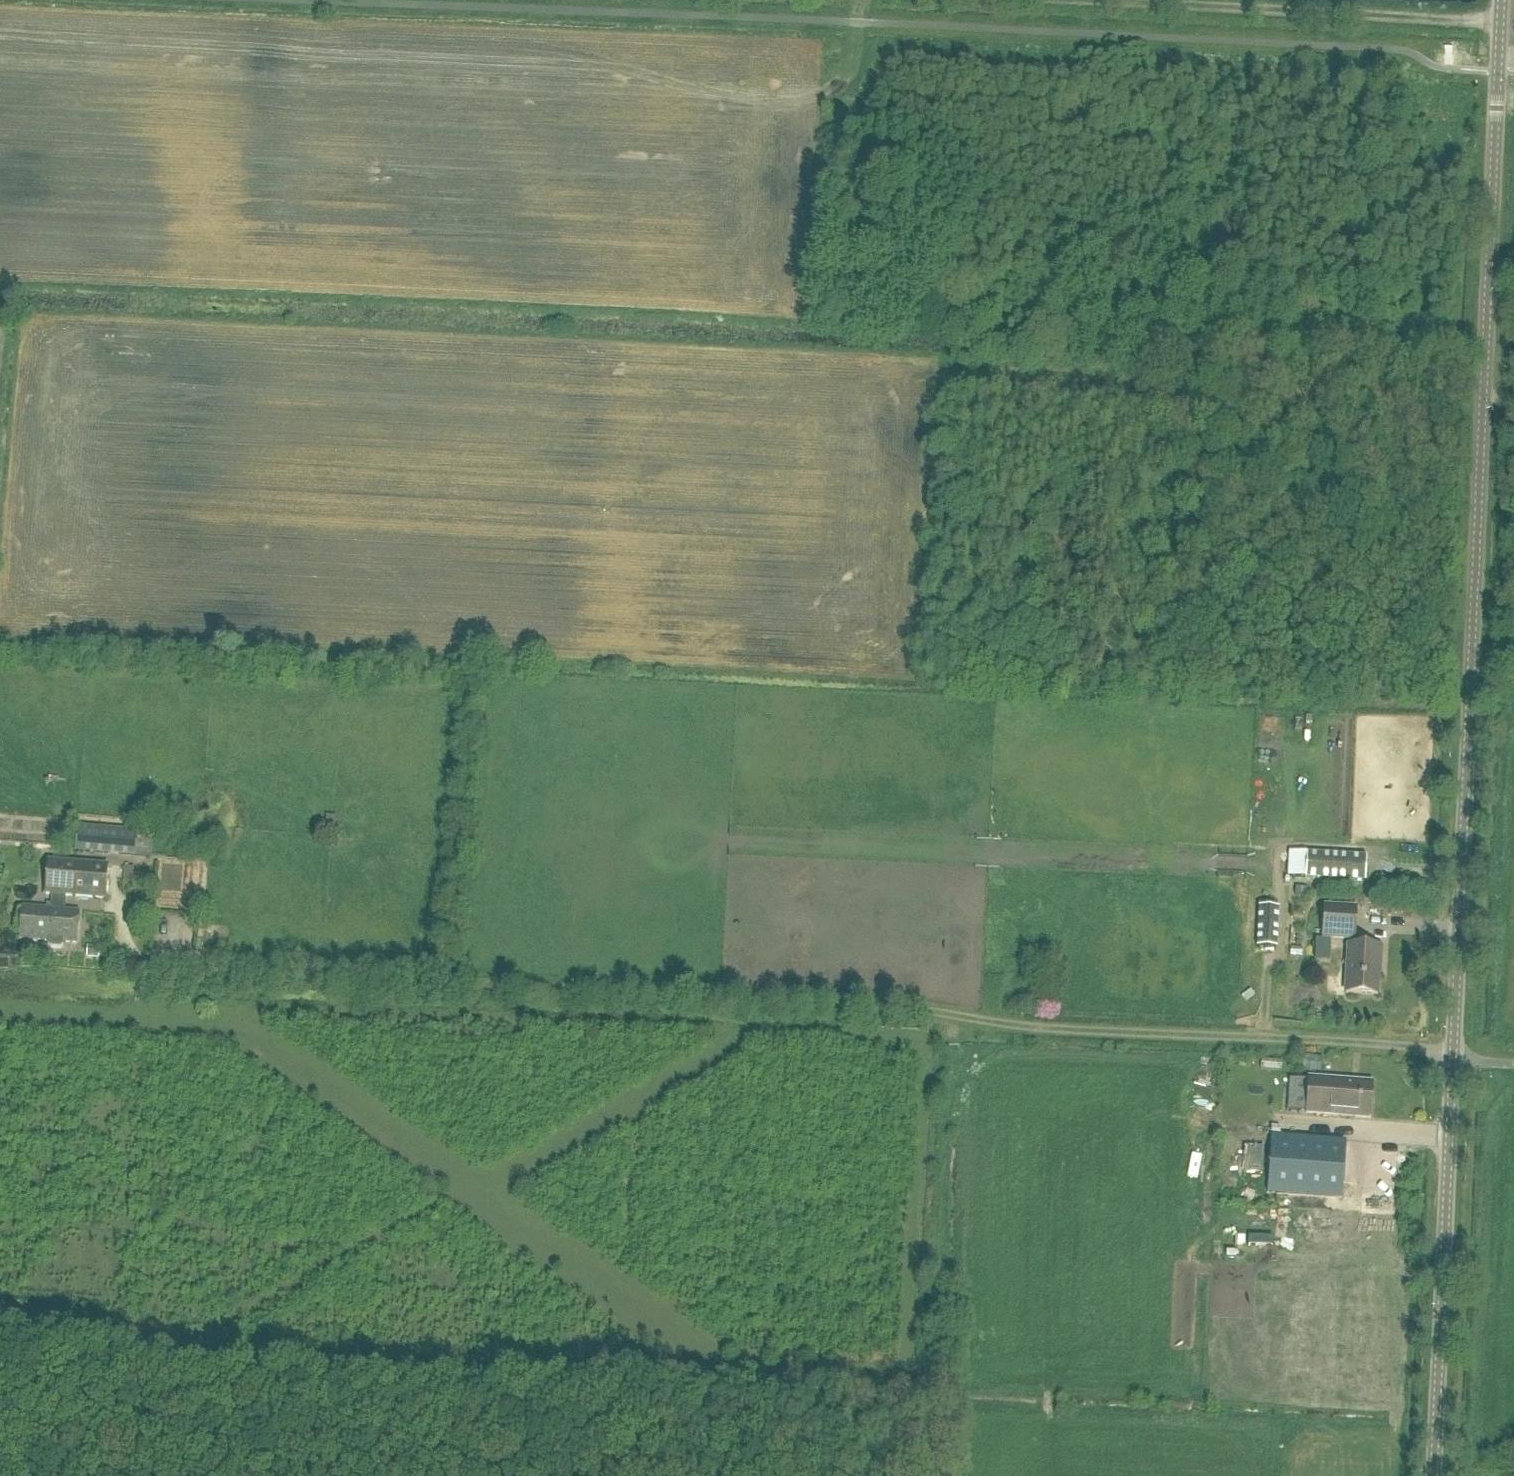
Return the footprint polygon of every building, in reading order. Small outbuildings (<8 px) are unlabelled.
[(75,851),(135,857),(151,858),(153,834),(77,827),(75,851)] [(1306,853),(1305,877),(1365,880),(1367,856),(1306,853)] [(18,938),(47,941),(47,945),(49,948),(60,948),(62,946),(62,942),(76,943),(79,912),(65,910),(66,896),(104,899),(107,867),(49,861),(47,894),(54,894),(52,910),(21,907),(18,938)] [(1355,942),(1357,907),(1323,905),(1321,940),(1355,942)] [(1278,948),(1280,908),(1259,907),(1257,947),(1278,948)] [(88,945),(87,956),(99,956),(100,945),(88,945)] [(1377,996),(1378,976),(1379,976),(1381,948),(1347,946),(1345,994),(1377,996)] [(1321,1074),(1322,1059),(1303,1058),(1302,1073),(1321,1074)] [(1305,1115),(1370,1119),(1372,1083),(1307,1079),(1305,1115)] [(1342,1200),(1346,1141),(1271,1135),(1266,1195),(1342,1200)]
